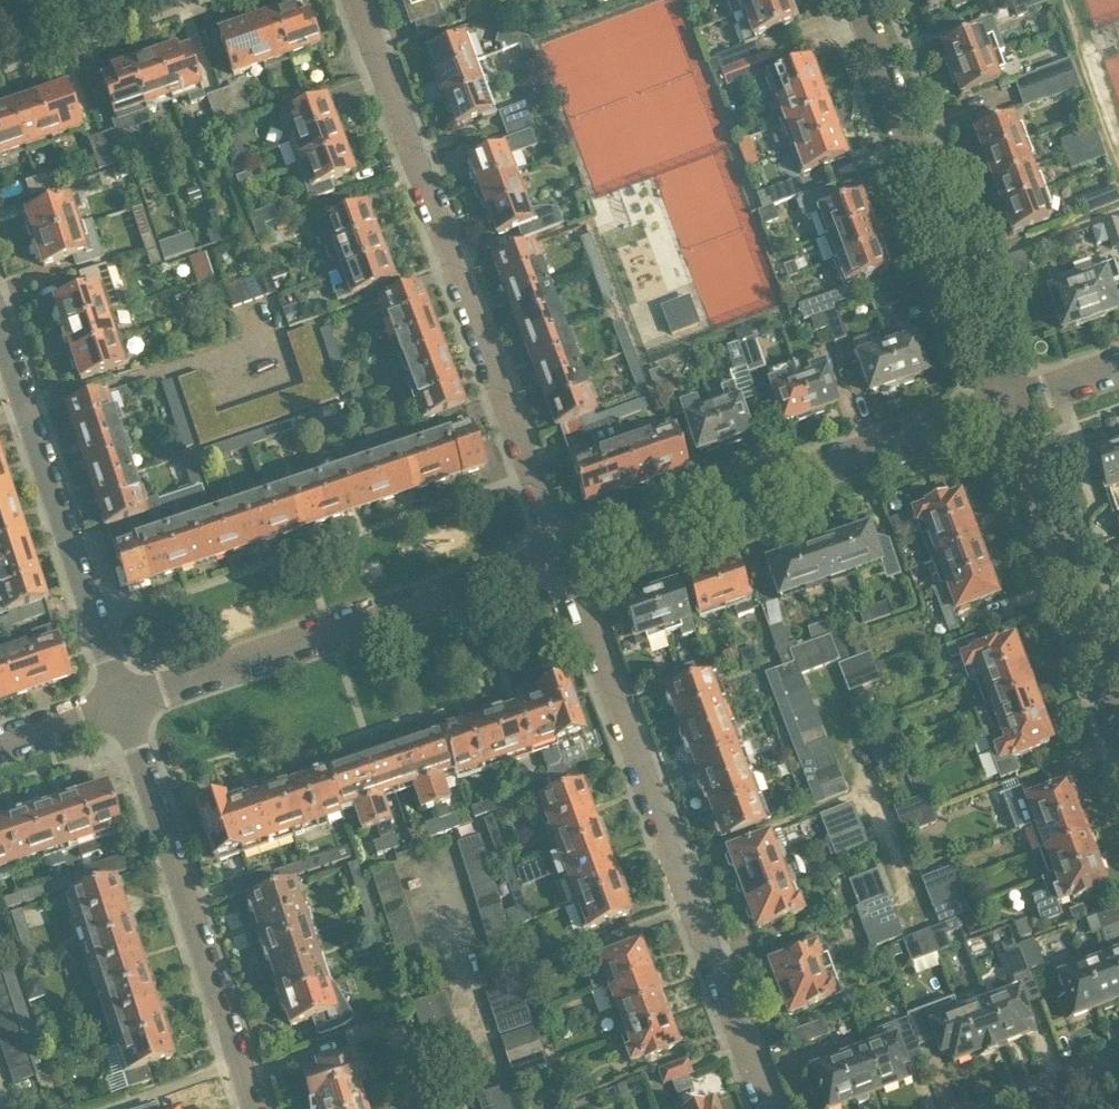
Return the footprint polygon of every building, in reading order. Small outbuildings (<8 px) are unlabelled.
[(435,0),(407,0),(410,9),(435,0)] [(734,17),(742,14),(779,0),(727,0),(734,17)] [(793,18),(796,14),(793,7),(789,7),(787,0),(779,0),(742,14),(746,22),(737,25),(744,46),(758,41),(756,37),(795,22),(793,18)] [(930,9),(949,1),(952,9),(977,0),(926,0),(930,9)] [(1021,0),(1011,0),(1017,18),(1026,15),(1024,10),(1021,0)] [(1050,0),(1021,0),(1024,10),(1050,1),(1050,0)] [(696,3),(686,6),(689,13),(698,10),(696,3)] [(470,9),(473,18),(483,14),(480,5),(470,9)] [(273,14),(288,57),(319,46),(308,15),(297,19),(293,8),(273,14)] [(473,18),(470,9),(458,13),(462,22),(473,18)] [(415,23),(419,36),(447,27),(442,13),(415,23)] [(262,66),(288,57),(273,14),(261,18),(258,16),(246,20),(262,66)] [(234,75),(262,66),(246,20),(235,24),(233,28),(219,33),(234,75)] [(521,48),(532,44),(529,37),(499,29),(496,43),(500,44),(503,51),(520,45),(521,48)] [(943,44),(947,57),(945,58),(949,70),(998,52),(992,36),(983,40),(979,30),(943,44)] [(428,50),(433,62),(430,65),(435,76),(476,61),(467,36),(428,50)] [(763,56),(758,41),(744,46),(715,56),(716,58),(721,72),(763,56)] [(532,44),(521,48),(527,65),(538,62),(532,44)] [(156,55),(170,98),(200,87),(187,50),(176,53),(175,48),(156,55)] [(144,107),(170,98),(156,55),(155,55),(152,52),(142,56),(141,60),(129,64),(144,107)] [(1004,69),(998,52),(949,70),(954,85),(958,83),(962,96),(999,82),(995,72),(1004,69)] [(763,56),(721,72),(726,84),(727,86),(762,73),(777,67),(771,53),(763,56)] [(721,72),(716,58),(707,62),(712,75),(721,72)] [(818,84),(818,83),(820,80),(817,72),(813,71),(809,60),(795,65),(792,63),(785,66),(784,69),(765,76),(774,100),(818,84)] [(1050,83),(1076,74),(1071,60),(1045,69),(1050,83)] [(483,78),(476,61),(435,76),(440,89),(443,90),(447,101),(486,86),(486,85),(489,84),(486,77),(483,78)] [(115,117),(144,107),(129,64),(112,70),(114,75),(102,79),(115,117)] [(1050,83),(1045,69),(1014,80),(1019,94),(1050,83)] [(726,84),(721,72),(712,75),(716,88),(726,84)] [(1050,83),(1055,96),(1081,87),(1076,74),(1050,83)] [(1050,83),(1019,94),(1024,107),(1055,96),(1050,83)] [(822,96),(818,84),(774,100),(783,124),(827,108),(826,104),(828,102),(826,96),(822,96)] [(220,92),(230,120),(250,113),(241,85),(220,92)] [(66,86),(51,92),(47,89),(35,93),(51,139),(81,129),(66,86)] [(447,101),(448,103),(446,106),(449,114),(453,115),(457,126),(481,117),(483,120),(497,115),(486,86),(447,101)] [(230,120),(220,92),(207,97),(217,124),(230,120)] [(24,148),(51,139),(35,93),(23,97),(21,102),(10,106),(24,148)] [(293,140),(340,123),(336,111),(330,110),(326,100),(284,116),(293,140)] [(525,103),(529,115),(537,112),(533,100),(525,103)] [(504,126),(530,117),(529,115),(525,103),(500,113),(504,126)] [(24,148),(10,106),(0,109),(0,156),(24,148)] [(837,133),(832,122),(835,119),(833,114),(829,113),(827,108),(783,124),(793,150),(837,133)] [(733,130),(743,127),(738,113),(728,117),(733,130)] [(505,146),(481,155),(469,159),(474,171),(471,173),(474,182),(478,182),(479,185),(515,172),(509,157),(537,147),(531,133),(535,131),(530,117),(504,126),(509,138),(503,140),(505,146)] [(982,158),(1022,143),(1012,117),(975,131),(980,144),(977,145),(982,158)] [(232,123),(218,128),(221,137),(235,132),(232,123)] [(345,135),(340,123),(293,140),(302,164),(345,149),(341,140),(345,135)] [(1076,152),(1100,143),(1094,129),(1071,138),(1076,152)] [(102,135),(113,165),(126,161),(116,131),(102,135)] [(838,137),(837,133),(793,150),(802,174),(821,167),(823,169),(830,167),(831,163),(846,158),(841,146),(843,142),(842,138),(838,137)] [(113,165),(102,135),(89,140),(99,170),(113,165)] [(1062,141),(1067,155),(1076,152),(1071,138),(1062,141)] [(1031,168),(1022,143),(982,158),(987,171),(989,170),(994,182),(1031,168)] [(1104,155),(1100,143),(1076,152),(1081,165),(1104,157),(1104,155)] [(354,161),(352,155),(351,152),(346,151),(345,149),(302,164),(307,178),(301,180),(309,202),(334,193),(330,182),(354,173),(351,165),(354,161)] [(563,166),(576,161),(571,150),(559,154),(563,166)] [(243,154),(237,151),(228,155),(231,164),(245,159),(243,154)] [(757,165),(752,151),(742,155),(747,168),(757,165)] [(1081,165),(1076,152),(1067,155),(1072,168),(1081,165)] [(221,159),(214,161),(217,172),(225,169),(221,159)] [(116,180),(131,175),(128,164),(113,169),(116,180)] [(1000,208),(1040,193),(1031,168),(994,182),(999,194),(996,195),(1000,208)] [(515,172),(479,185),(483,197),(481,200),(485,211),(524,196),(515,172)] [(250,173),(236,177),(240,187),(253,182),(250,173)] [(35,179),(40,193),(49,190),(45,176),(35,179)] [(758,195),(764,209),(773,206),(809,192),(804,177),(758,195)] [(40,193),(35,179),(27,182),(31,196),(40,193)] [(156,225),(179,220),(174,195),(173,195),(170,183),(148,187),(156,225)] [(190,206),(204,202),(198,184),(185,188),(190,206)] [(860,196),(840,203),(834,185),(798,198),(805,218),(820,213),(829,236),(870,221),(866,211),(868,208),(867,203),(863,203),(860,196)] [(1097,210),(1118,202),(1118,199),(1115,187),(1092,196),(1097,210)] [(577,204),(585,201),(589,200),(585,190),(573,195),(577,204)] [(1050,219),(1040,193),(1000,208),(1006,221),(1008,220),(1013,233),(1050,219)] [(35,239),(77,225),(73,213),(82,210),(78,196),(26,213),(30,224),(26,227),(29,235),(33,236),(35,239)] [(497,235),(517,228),(521,240),(563,225),(557,210),(556,209),(552,209),(548,208),(544,208),(542,208),(538,209),(534,210),(530,211),(524,196),(485,211),(490,223),(493,224),(497,235)] [(1088,213),(1097,210),(1092,196),(1083,199),(1088,213)] [(327,250),(333,248),(376,232),(374,229),(377,225),(374,216),(370,215),(366,206),(334,218),(331,209),(314,215),(327,250)] [(773,206),(764,209),(763,209),(767,223),(778,219),(773,206)] [(250,216),(254,228),(264,225),(278,220),(273,207),(250,216)] [(1104,223),(1113,249),(1118,247),(1118,227),(1116,219),(1104,223)] [(871,226),(870,221),(829,236),(838,260),(878,245),(875,235),(877,231),(874,226),(871,226)] [(77,225),(35,239),(36,244),(33,247),(35,255),(40,256),(43,266),(86,253),(77,225)] [(264,225),(254,228),(259,242),(268,239),(264,225)] [(208,232),(212,245),(221,242),(216,229),(208,232)] [(376,232),(333,248),(327,250),(335,273),(388,254),(384,243),(379,242),(376,232)] [(190,234),(157,238),(160,257),(193,253),(190,234)] [(156,249),(152,236),(142,239),(147,252),(156,249)] [(590,236),(581,239),(605,302),(613,299),(590,236)] [(494,259),(509,301),(547,287),(540,268),(544,266),(538,252),(535,254),(531,245),(494,259)] [(878,245),(838,260),(847,284),(888,269),(883,258),(885,255),(883,250),(880,250),(878,245)] [(156,249),(147,252),(151,266),(161,263),(156,249)] [(1008,281),(1019,277),(1020,278),(1031,274),(1027,260),(1026,260),(1023,250),(1001,258),(1001,259),(993,261),(995,267),(1003,264),(1008,281)] [(224,252),(214,255),(218,265),(227,262),(224,252)] [(214,278),(205,254),(190,259),(198,284),(214,278)] [(337,302),(352,297),(394,281),(390,270),(393,267),(388,254),(335,273),(327,276),(337,302)] [(1090,323),(1105,318),(1104,315),(1118,310),(1109,284),(1118,280),(1118,277),(1114,263),(1074,276),(1090,323)] [(793,264),(784,267),(789,280),(798,277),(793,264)] [(63,327),(106,313),(123,307),(120,296),(115,295),(106,265),(78,273),(82,287),(84,286),(86,290),(55,300),(58,311),(54,314),(57,323),(62,324),(63,327)] [(283,266),(269,271),(272,280),(287,276),(283,266)] [(269,272),(256,276),(264,296),(275,292),(269,272)] [(246,280),(252,300),(264,296),(256,276),(246,280)] [(1090,323),(1074,276),(1048,285),(1063,329),(1076,324),(1077,327),(1090,323)] [(212,301),(221,298),(215,278),(198,284),(204,301),(211,299),(212,301)] [(246,280),(234,283),(241,304),(252,300),(246,280)] [(225,286),(228,295),(233,307),(241,304),(234,283),(225,286)] [(390,322),(396,340),(434,326),(419,286),(381,300),(384,309),(381,310),(386,323),(390,322)] [(525,344),(563,330),(560,322),(564,321),(559,306),(555,308),(547,287),(509,301),(525,344)] [(804,320),(814,316),(825,313),(837,309),(850,304),(845,289),(799,305),(804,320)] [(874,311),(900,304),(895,290),(870,298),(874,311)] [(226,318),(221,304),(208,309),(211,317),(219,320),(226,318)] [(283,310),(286,320),(300,315),(297,305),(283,310)] [(825,313),(829,326),(830,329),(843,325),(837,309),(825,313)] [(699,325),(694,312),(667,322),(672,335),(699,325)] [(106,313),(63,327),(65,331),(61,334),(64,343),(69,344),(72,353),(115,339),(106,313)] [(818,329),(829,326),(825,313),(814,316),(818,329)] [(645,384),(622,322),(613,325),(636,387),(636,388),(645,385),(645,384)] [(884,341),(899,383),(902,382),(906,386),(913,383),(914,378),(927,373),(910,322),(896,326),(899,336),(884,341)] [(449,366),(434,326),(396,340),(403,359),(399,360),(404,374),(408,373),(411,380),(449,366)] [(311,327),(291,334),(288,335),(292,348),(315,340),(311,327)] [(351,392),(329,328),(321,331),(342,395),(351,392)] [(525,344),(541,386),(579,372),(571,351),(575,350),(570,336),(566,337),(563,330),(525,344)] [(756,337),(738,342),(748,373),(766,368),(756,337)] [(899,383),(884,341),(870,345),(867,337),(853,342),(870,393),(884,388),(888,392),(895,390),(896,384),(899,383)] [(115,339),(72,353),(73,357),(70,361),(72,369),(77,370),(81,380),(124,367),(115,339)] [(320,353),(315,340),(292,348),(296,360),(320,353)] [(726,346),(734,371),(746,367),(738,342),(726,346)] [(324,365),(320,353),(296,360),(301,373),(324,365)] [(796,374),(809,414),(812,413),(816,415),(823,413),(824,409),(837,405),(820,354),(807,359),(810,370),(796,374)] [(328,378),(324,365),(301,373),(305,386),(306,386),(317,382),(328,378)] [(463,405),(449,366),(411,380),(414,388),(410,389),(415,403),(419,402),(433,442),(422,446),(435,484),(462,475),(485,468),(472,427),(463,405)] [(807,415),(809,414),(796,374),(783,378),(780,368),(767,373),(784,423),(796,419),(799,421),(806,419),(807,415)] [(673,387),(663,380),(659,369),(648,373),(651,384),(661,390),(673,387)] [(182,391),(205,383),(202,372),(178,379),(182,391)] [(562,426),(594,415),(594,414),(591,405),(595,404),(590,390),(586,391),(579,372),(541,386),(557,428),(562,426)] [(335,399),(328,378),(317,382),(324,403),(335,399)] [(193,444),(172,381),(164,384),(185,447),(193,444)] [(324,403),(317,382),(306,386),(313,407),(324,403)] [(182,391),(186,402),(209,394),(205,383),(182,391)] [(724,398),(710,403),(725,447),(743,441),(741,437),(751,434),(733,384),(721,388),(724,398)] [(645,385),(636,388),(636,387),(631,389),(634,397),(648,392),(645,385)] [(313,407),(306,386),(305,386),(294,389),(302,410),(313,407)] [(294,389),(283,393),(290,414),(302,410),(294,389)] [(708,452),(725,447),(710,403),(696,408),(693,397),(683,401),(679,389),(668,392),(676,417),(684,415),(697,452),(707,449),(708,452)] [(67,405),(80,446),(118,434),(116,426),(120,424),(116,412),(112,413),(105,393),(67,405)] [(283,393),(272,397),(279,418),(290,414),(283,393)] [(361,393),(352,396),(363,428),(372,425),(361,393)] [(189,413),(213,405),(209,394),(186,402),(189,413)] [(272,397),(261,401),(268,422),(279,418),(272,397)] [(595,418),(594,415),(562,426),(566,438),(590,430),(615,421),(647,409),(644,399),(595,418)] [(261,401),(249,405),(257,426),(268,422),(261,401)] [(347,422),(354,420),(348,402),(341,405),(341,407),(344,414),(347,422)] [(193,424),(204,420),(216,416),(213,405),(189,413),(193,424)] [(249,405),(238,408),(245,429),(257,426),(249,405)] [(341,405),(297,419),(300,428),(344,414),(341,407),(341,405)] [(238,408),(227,412),(234,433),(245,429),(238,408)] [(234,433),(227,412),(216,416),(223,437),(234,433)] [(216,416),(204,420),(211,441),(223,437),(216,416)] [(406,418),(364,432),(367,441),(410,427),(406,418)] [(204,420),(193,424),(200,445),(211,441),(204,420)] [(590,430),(598,456),(624,447),(615,421),(590,430)] [(282,435),(279,426),(205,451),(208,460),(282,435)] [(676,430),(624,447),(598,456),(572,465),(585,503),(689,468),(676,430)] [(80,446),(93,487),(131,475),(125,455),(129,454),(125,442),(121,443),(118,434),(80,446)] [(1089,464),(1090,468),(1098,469),(1116,522),(1118,530),(1118,444),(1092,453),(1094,458),(1089,464)] [(422,446),(370,463),(383,501),(435,484),(422,446)] [(178,490),(200,483),(189,451),(181,454),(188,476),(175,480),(178,490)] [(331,519),(383,501),(370,463),(318,481),(331,519)] [(18,515),(4,473),(0,474),(0,521),(18,515)] [(131,475),(93,487),(107,528),(145,516),(142,505),(145,504),(142,493),(138,494),(131,475)] [(318,481),(267,498),(279,536),(331,519),(318,481)] [(205,495),(202,486),(159,501),(162,510),(205,495)] [(918,523),(923,538),(942,531),(944,527),(949,525),(952,527),(970,521),(968,516),(971,512),(968,503),(964,503),(960,494),(948,499),(946,496),(925,504),(926,507),(913,511),(917,523),(918,523)] [(228,554),(279,536),(267,498),(215,516),(228,554)] [(160,510),(149,514),(152,523),(163,519),(160,510)] [(18,515),(0,521),(0,569),(32,558),(18,515)] [(215,516),(163,533),(176,571),(228,554),(215,516)] [(898,518),(887,522),(893,536),(903,533),(898,518)] [(973,528),(970,521),(952,527),(949,525),(944,527),(942,531),(923,538),(932,561),(933,562),(979,544),(978,541),(981,538),(978,529),(973,528)] [(841,534),(854,572),(881,563),(884,571),(901,576),(889,541),(875,545),(869,527),(856,531),(854,529),(841,534)] [(149,580),(176,571),(163,533),(135,543),(135,541),(113,549),(127,589),(149,582),(149,580)] [(829,580),(854,572),(841,534),(828,538),(828,541),(817,544),(829,580)] [(803,546),(792,550),(805,588),(829,580),(817,544),(805,548),(803,546)] [(933,562),(932,561),(923,565),(927,575),(936,572),(941,586),(961,580),(963,582),(969,580),(970,577),(988,570),(987,566),(991,563),(987,554),(982,554),(979,544),(933,562)] [(779,597),(805,588),(792,550),(778,554),(778,557),(767,561),(779,597)] [(6,614),(45,601),(46,601),(32,558),(0,569),(0,604),(1,606),(3,605),(6,614)] [(710,568),(723,607),(734,603),(738,617),(753,612),(738,562),(726,566),(723,564),(710,568)] [(698,615),(723,607),(710,568),(698,572),(698,576),(686,580),(698,615)] [(992,579),(988,570),(970,577),(969,580),(963,582),(961,580),(941,586),(932,590),(936,601),(945,598),(950,613),(998,596),(996,591),(1000,588),(997,579),(992,579)] [(650,592),(665,635),(682,629),(680,623),(691,620),(678,583),(664,587),(661,585),(653,587),(653,591),(650,592)] [(647,641),(665,635),(650,592),(646,593),(644,590),(636,593),(636,597),(622,601),(635,638),(645,635),(647,641)] [(6,614),(7,617),(0,620),(0,630),(16,625),(49,614),(45,601),(6,614)] [(876,605),(880,619),(893,615),(889,601),(876,605)] [(872,622),(867,608),(859,611),(863,625),(872,622)] [(822,640),(829,637),(831,637),(826,622),(817,625),(822,640)] [(777,654),(790,650),(782,624),(769,628),(777,654)] [(818,641),(822,640),(817,625),(808,628),(812,643),(818,641)] [(36,647),(4,657),(17,695),(71,677),(58,639),(56,640),(51,626),(31,632),(36,647)] [(829,637),(834,649),(844,645),(839,633),(831,637),(829,637)] [(818,641),(828,665),(838,661),(834,649),(829,637),(822,640),(818,641)] [(1003,671),(1023,664),(1014,638),(997,644),(996,642),(971,651),(972,654),(961,658),(966,669),(972,667),(977,681),(995,674),(996,671),(1001,669),(1003,671)] [(812,643),(805,646),(814,670),(828,665),(818,641),(812,643)] [(844,645),(834,649),(838,661),(849,657),(844,645)] [(799,676),(801,675),(814,670),(805,646),(790,651),(795,663),(799,676)] [(754,647),(739,651),(743,665),(758,660),(754,647)] [(870,654),(860,657),(866,671),(875,667),(870,654)] [(4,657),(0,659),(0,701),(17,695),(4,657)] [(866,671),(860,657),(839,665),(844,679),(866,671)] [(780,683),(799,676),(795,663),(775,670),(775,671),(766,674),(816,804),(825,801),(820,788),(815,775),(810,762),(805,749),(800,735),(795,722),(790,709),(785,697),(780,683)] [(693,664),(677,669),(681,682),(697,676),(693,664)] [(1026,672),(1023,664),(1003,671),(1001,669),(996,671),(995,674),(977,681),(986,706),(1032,689),(1031,686),(1035,683),(1031,673),(1026,672)] [(849,692),(863,687),(880,680),(875,667),(866,671),(844,679),(849,692)] [(681,682),(677,669),(659,675),(663,688),(681,682)] [(780,683),(785,697),(807,689),(801,675),(799,676),(780,683)] [(683,743),(728,727),(709,677),(667,691),(668,694),(666,697),(669,706),(673,706),(681,729),(679,732),(683,743)] [(642,680),(633,683),(638,695),(646,692),(642,680)] [(566,681),(536,691),(555,742),(563,765),(561,766),(562,771),(559,772),(564,785),(591,776),(580,746),(575,748),(573,743),(584,739),(582,733),(583,733),(566,681)] [(812,701),(807,689),(785,697),(790,709),(812,701)] [(1026,720),(1042,714),(1038,703),(1041,700),(1038,692),(1033,691),(1032,689),(986,706),(986,707),(975,711),(984,736),(1012,725),(1016,726),(1024,724),(1026,720)] [(500,710),(490,713),(506,760),(509,759),(513,763),(520,760),(521,755),(540,748),(542,753),(548,771),(552,769),(553,773),(548,776),(553,789),(564,785),(559,772),(562,771),(561,766),(563,765),(555,742),(536,691),(518,698),(521,707),(504,712),(500,710)] [(817,714),(812,701),(790,709),(795,722),(817,714)] [(444,733),(441,734),(453,771),(454,771),(456,776),(456,777),(459,776),(463,780),(470,777),(471,772),(491,765),(495,769),(502,767),(503,761),(506,760),(490,713),(480,717),(479,721),(456,729),(452,726),(445,729),(444,733)] [(822,727),(817,714),(795,722),(800,735),(822,727)] [(1052,741),(1042,714),(1026,720),(1024,724),(1016,726),(1012,725),(984,736),(1000,780),(1019,773),(1013,758),(1036,749),(1035,747),(1052,741)] [(867,738),(872,750),(903,739),(898,726),(867,738)] [(746,775),(728,727),(683,743),(687,753),(691,754),(700,778),(697,781),(701,792),(746,775)] [(800,735),(805,749),(827,740),(822,727),(800,735)] [(441,775),(453,771),(441,734),(437,735),(435,733),(428,735),(427,739),(414,743),(435,807),(446,804),(450,802),(441,775)] [(909,753),(903,739),(872,750),(877,764),(909,753)] [(833,754),(827,740),(805,749),(810,762),(833,754)] [(421,812),(435,807),(414,743),(401,748),(398,745),(391,748),(390,751),(384,754),(396,791),(412,785),(421,812)] [(381,796),(396,791),(384,754),(377,756),(374,753),(368,756),(367,759),(355,763),(376,827),(390,822),(381,796)] [(810,762),(815,775),(838,767),(833,754),(810,762)] [(362,832),(376,827),(355,763),(342,768),(338,765),(331,768),(330,772),(327,773),(339,809),(353,805),(362,832)] [(843,779),(838,767),(815,775),(820,788),(843,779)] [(339,809),(327,773),(324,774),(321,771),(313,774),(312,778),(289,786),(285,783),(275,787),(290,834),(341,816),(339,809)] [(746,775),(701,792),(705,802),(709,803),(717,826),(715,829),(718,837),(722,838),(723,840),(764,825),(746,775)] [(848,793),(843,779),(820,788),(825,801),(848,793)] [(533,786),(536,795),(549,791),(546,782),(533,786)] [(1059,816),(1077,809),(1073,798),(1076,796),(1073,786),(1069,786),(1067,783),(1010,804),(1016,821),(1027,816),(1031,826),(1051,819),(1051,815),(1056,813),(1059,816)] [(540,800),(559,851),(604,835),(600,825),(596,824),(587,800),(590,797),(586,787),(582,787),(581,784),(540,800)] [(107,786),(79,795),(93,837),(105,834),(109,838),(116,835),(117,830),(121,828),(113,805),(107,786)] [(521,791),(524,800),(536,795),(533,786),(521,791)] [(241,850),(290,834),(275,787),(265,790),(264,794),(244,801),(241,791),(223,798),(241,850)] [(508,795),(512,804),(524,800),(521,791),(508,795)] [(38,806),(27,809),(42,854),(43,854),(55,850),(57,855),(61,854),(77,849),(81,859),(98,854),(96,848),(97,848),(93,837),(79,795),(49,805),(41,808),(38,806)] [(496,800),(500,809),(512,804),(508,795),(496,800)] [(894,808),(900,821),(931,809),(926,796),(894,808)] [(215,859),(241,850),(223,798),(197,806),(215,859)] [(484,804),(487,813),(500,809),(496,800),(484,804)] [(446,804),(435,807),(438,819),(449,815),(446,804)] [(487,813),(484,804),(472,808),(475,818),(487,813)] [(834,826),(857,817),(852,804),(830,812),(834,826)] [(0,822),(0,869),(4,867),(6,872),(31,864),(30,859),(42,854),(27,809),(18,812),(17,816),(0,822)] [(931,809),(900,821),(905,834),(936,822),(931,809)] [(1051,819),(1031,826),(1040,851),(1086,834),(1082,823),(1085,820),(1082,812),(1078,811),(1077,809),(1059,816),(1056,813),(1051,815),(1051,819)] [(821,816),(826,829),(834,826),(830,812),(821,816)] [(449,815),(438,819),(443,833),(453,829),(460,827),(455,814),(449,815)] [(857,817),(834,826),(826,829),(831,843),(841,839),(862,831),(857,817)] [(517,909),(525,906),(493,818),(485,820),(517,909)] [(430,837),(443,833),(438,819),(425,824),(430,837)] [(841,839),(846,851),(867,843),(862,831),(841,839)] [(303,837),(310,856),(323,851),(317,832),(303,837)] [(737,878),(780,862),(784,860),(779,847),(786,845),(781,832),(770,836),(769,835),(727,851),(728,854),(726,859),(729,866),(733,868),(737,878)] [(1086,834),(1040,851),(1050,876),(1069,869),(1071,871),(1078,869),(1079,866),(1096,860),(1092,849),(1095,846),(1091,836),(1087,836),(1086,834)] [(480,835),(477,836),(458,842),(461,854),(484,847),(480,835)] [(559,851),(578,904),(623,887),(619,876),(616,876),(606,849),(608,846),(604,835),(559,851)] [(387,838),(391,851),(399,848),(394,836),(387,838)] [(384,853),(391,851),(387,838),(380,841),(384,853)] [(836,855),(846,851),(841,839),(831,843),(836,855)] [(384,853),(380,841),(372,843),(377,856),(384,853)] [(487,858),(484,847),(461,854),(465,865),(487,858)] [(348,848),(311,860),(314,870),(351,857),(348,848)] [(123,857),(99,864),(103,878),(128,870),(123,857)] [(561,872),(555,857),(542,862),(548,877),(561,872)] [(491,870),(487,858),(465,865),(468,877),(491,870)] [(314,870),(311,860),(275,873),(278,882),(314,870)] [(1057,902),(1059,901),(1072,896),(1074,900),(1094,892),(1092,889),(1105,884),(1101,873),(1104,870),(1101,861),(1096,861),(1096,860),(1079,866),(1078,869),(1071,871),(1069,869),(1050,876),(1040,880),(1045,892),(1031,897),(1041,924),(1062,916),(1057,902)] [(780,862),(737,878),(738,880),(736,884),(739,893),(743,894),(747,904),(794,886),(789,873),(784,875),(780,862)] [(349,866),(376,949),(384,946),(357,863),(349,866)] [(103,878),(99,864),(90,867),(94,881),(103,878)] [(397,875),(394,864),(371,871),(375,882),(397,875)] [(927,892),(959,881),(953,867),(922,879),(927,892)] [(231,882),(235,896),(273,883),(269,869),(231,882)] [(491,870),(468,877),(472,888),(494,881),(491,870)] [(855,894),(882,883),(877,871),(850,881),(855,894)] [(5,900),(8,908),(89,882),(87,874),(5,900)] [(397,875),(375,882),(378,894),(401,887),(397,875)] [(71,895),(87,946),(135,930),(132,920),(128,919),(120,895),(123,892),(120,885),(116,883),(115,881),(71,895)] [(498,893),(494,881),(472,888),(476,900),(498,893)] [(927,892),(934,909),(955,901),(965,897),(959,881),(927,892)] [(260,940),(263,949),(310,934),(294,883),(249,898),(250,901),(248,904),(251,911),(254,912),(262,937),(260,940)] [(855,894),(860,907),(887,896),(882,883),(855,894)] [(498,889),(501,899),(511,895),(508,885),(498,889)] [(794,886),(747,904),(748,906),(745,910),(748,918),(752,919),(756,929),(803,912),(798,898),(794,900),(789,888),(794,886)] [(401,887),(378,894),(382,905),(404,898),(401,887)] [(627,897),(623,887),(578,904),(588,929),(630,914),(625,900),(627,897)] [(498,893),(476,900),(479,911),(501,904),(498,893)] [(861,922),(892,909),(887,896),(860,907),(856,909),(861,922)] [(965,897),(955,901),(960,914),(970,911),(965,897)] [(404,898),(382,905),(386,917),(408,910),(404,898)] [(955,901),(934,909),(939,922),(960,914),(955,901)] [(505,916),(501,904),(479,911),(483,923),(505,916)] [(525,906),(517,909),(523,924),(531,921),(525,906)] [(1073,921),(1086,916),(1083,907),(1070,911),(1073,921)] [(892,909),(861,922),(866,934),(874,930),(897,921),(892,909)] [(1101,931),(1118,924),(1118,909),(1096,917),(1101,931)] [(408,910),(386,917),(389,928),(412,921),(408,910)] [(38,962),(21,911),(12,914),(29,966),(38,962)] [(505,916),(483,923),(486,934),(509,927),(505,916)] [(1101,931),(1096,917),(1087,920),(1092,934),(1101,931)] [(1015,925),(1020,939),(1032,934),(1027,920),(1015,925)] [(412,921),(389,928),(393,939),(415,932),(412,921)] [(874,930),(880,944),(903,936),(897,921),(874,930)] [(929,930),(937,952),(951,947),(946,935),(959,930),(955,921),(929,930)] [(512,939),(509,927),(486,934),(490,946),(512,939)] [(87,946),(103,995),(151,980),(148,970),(144,969),(136,944),(138,941),(135,930),(87,946)] [(880,944),(874,930),(866,934),(871,948),(880,944)] [(916,935),(925,957),(937,952),(929,930),(916,935)] [(415,932),(393,939),(396,951),(419,944),(415,932)] [(276,989),(279,999),(326,984),(310,934),(263,949),(266,960),(270,961),(278,986),(276,989)] [(820,957),(817,950),(823,947),(819,935),(798,943),(801,951),(769,963),(773,973),(770,977),(773,986),(778,987),(779,989),(832,969),(826,955),(820,957)] [(925,957),(916,935),(903,940),(912,962),(925,957)] [(1034,940),(1021,945),(1030,970),(1043,965),(1034,940)] [(419,944),(396,951),(400,962),(422,955),(419,944)] [(594,960),(603,987),(649,969),(647,963),(650,958),(647,949),(642,949),(640,944),(594,960)] [(384,946),(376,949),(381,966),(389,963),(384,946)] [(898,947),(887,951),(890,958),(900,954),(898,947)] [(1118,978),(1118,953),(1111,956),(1118,978)] [(422,955),(400,962),(403,974),(426,967),(422,955)] [(1111,956),(1086,966),(1101,1007),(1104,1009),(1113,1006),(1113,1002),(1118,1000),(1118,978),(1111,956)] [(1101,1007),(1086,966),(1058,976),(1067,999),(1061,1001),(1068,1020),(1101,1007)] [(31,1063),(43,1059),(13,969),(2,973),(5,985),(9,996),(13,1008),(17,1020),(21,1031),(24,1043),(28,1055),(31,1063)] [(651,973),(649,969),(603,987),(612,1010),(658,993),(656,986),(659,983),(656,973),(651,973)] [(842,995),(832,969),(779,989),(780,991),(777,997),(780,1004),(785,1007),(789,1015),(842,995)] [(103,995),(120,1045),(167,1030),(164,1020),(160,1019),(152,993),(155,991),(151,980),(103,995)] [(41,985),(32,983),(23,986),(28,1001),(44,995),(41,985)] [(335,1011),(326,984),(279,999),(283,1010),(286,1011),(291,1026),(335,1011)] [(5,985),(0,986),(0,999),(9,996),(5,985)] [(487,995),(491,1007),(513,999),(523,996),(519,985),(487,995)] [(989,1002),(1005,1044),(1034,1033),(1019,991),(989,1002)] [(417,1018),(449,1007),(444,993),(413,1004),(417,1018)] [(621,1035),(668,1018),(665,1011),(668,1008),(665,998),(660,998),(658,993),(612,1010),(621,1035)] [(0,999),(0,1012),(13,1008),(9,996),(0,999)] [(491,1007),(496,1020),(514,1014),(527,1010),(523,996),(513,999),(491,1007)] [(1004,1044),(1005,1044),(989,1002),(960,1013),(975,1055),(977,1059),(1006,1048),(1004,1044)] [(922,1056),(919,1048),(909,1021),(902,1003),(887,1009),(893,1024),(878,1030),(883,1042),(866,1049),(882,1090),(911,1079),(905,1061),(922,1056)] [(422,1031),(454,1020),(449,1007),(417,1018),(422,1031)] [(13,1008),(0,1012),(0,1025),(17,1020),(13,1008)] [(496,1020),(500,1034),(532,1024),(527,1010),(514,1014),(496,1020)] [(954,1063),(975,1055),(960,1013),(931,1024),(927,1014),(909,1021),(919,1048),(926,1045),(925,1041),(934,1037),(941,1055),(950,1052),(954,1063)] [(669,1023),(668,1018),(621,1035),(631,1062),(645,1058),(646,1060),(666,1054),(665,1051),(678,1046),(674,1036),(677,1033),(674,1023),(669,1023)] [(0,1025),(0,1038),(21,1031),(17,1020),(0,1025)] [(434,1041),(458,1033),(454,1020),(422,1031),(426,1044),(434,1041)] [(824,1021),(791,1033),(796,1047),(829,1035),(824,1021)] [(370,1025),(344,1033),(348,1047),(375,1039),(370,1025)] [(506,1051),(537,1040),(533,1028),(502,1039),(506,1051)] [(120,1045),(128,1072),(123,1074),(127,1088),(152,1080),(147,1066),(173,1058),(168,1043),(171,1041),(167,1030),(120,1045)] [(21,1031),(0,1038),(0,1041),(3,1050),(24,1043),(21,1031)] [(438,1054),(462,1046),(458,1033),(434,1041),(438,1054)] [(506,1051),(510,1064),(532,1057),(542,1054),(537,1040),(506,1051)] [(434,1041),(426,1044),(431,1057),(438,1054),(434,1041)] [(24,1043),(3,1050),(7,1062),(28,1055),(24,1043)] [(868,1095),(882,1090),(866,1049),(839,1059),(854,1101),(858,1103),(867,1100),(868,1095)] [(444,1073),(468,1064),(464,1052),(440,1060),(444,1073)] [(344,1088),(362,1082),(353,1054),(302,1070),(311,1100),(316,1098),(332,1092),(335,1088),(339,1087),(344,1088)] [(542,1054),(532,1057),(536,1071),(547,1068),(542,1054)] [(7,1062),(11,1073),(32,1066),(31,1063),(28,1055),(7,1062)] [(510,1064),(515,1079),(536,1071),(532,1057),(510,1064)] [(31,1063),(32,1066),(35,1076),(36,1076),(35,1075),(47,1071),(43,1059),(31,1063)] [(854,1101),(839,1059),(805,1072),(819,1108),(832,1108),(854,1101)] [(444,1073),(440,1060),(432,1062),(437,1075),(444,1073)] [(666,1068),(671,1081),(692,1074),(687,1060),(666,1068)] [(440,1086),(472,1076),(468,1064),(444,1073),(437,1075),(440,1086)] [(11,1073),(14,1083),(35,1076),(32,1066),(11,1073)] [(671,1081),(666,1068),(659,1071),(664,1084),(671,1081)] [(35,1075),(36,1076),(41,1090),(53,1086),(48,1070),(47,1071),(35,1075)] [(445,1102),(477,1091),(472,1076),(440,1086),(445,1102)] [(370,1107),(362,1082),(344,1088),(339,1087),(335,1088),(332,1092),(316,1098),(319,1108),(364,1108),(370,1107)] [(517,1083),(503,1087),(510,1108),(524,1104),(517,1083)] [(626,1083),(616,1087),(621,1101),(631,1097),(626,1083)] [(490,1092),(496,1108),(509,1108),(510,1108),(503,1087),(490,1092)] [(490,1092),(478,1096),(482,1108),(496,1108),(490,1092)]
